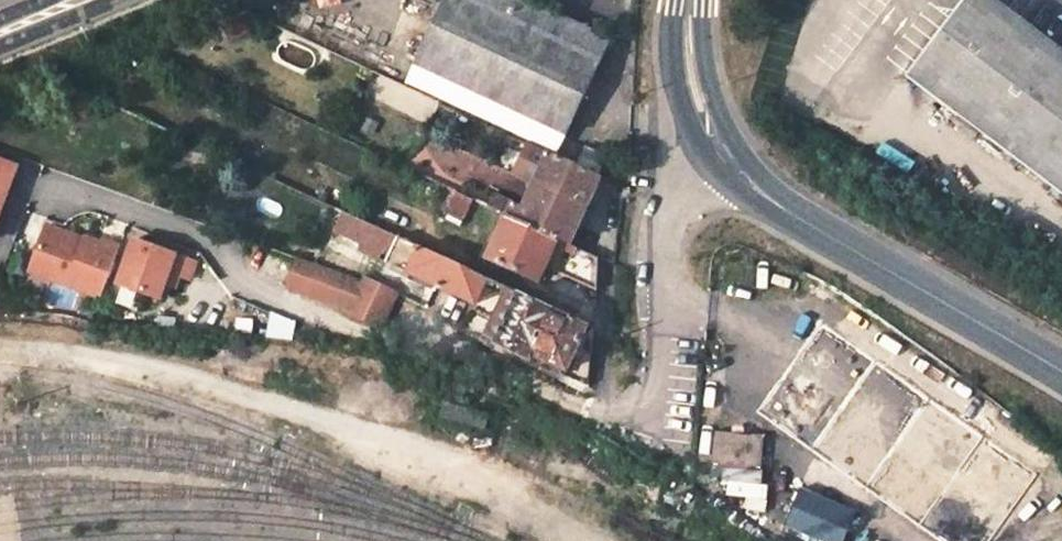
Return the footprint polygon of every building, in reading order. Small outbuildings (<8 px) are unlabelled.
[(409,62),(563,133),(608,36),(531,0),(438,0),(409,62)] [(790,52),(872,110),(943,11),(927,0),(827,0),(790,52)] [(989,0),(958,0),(904,69),(1061,191),(1061,56),(989,0)] [(1031,10),(1061,34),(1061,0),(1038,0),(1031,10)] [(460,153),(476,118),(442,103),(427,137),(460,153)] [(567,244),(596,173),(574,163),(476,118),(460,153),(519,180),(523,181),(536,181),(546,186),(533,211),(525,208),(511,203),(506,216),(555,238),(567,244)] [(574,163),(596,173),(604,156),(581,146),(574,163)] [(5,184),(2,183),(10,161),(0,157),(0,196),(5,184)] [(536,181),(525,208),(533,211),(546,186),(536,181)] [(446,218),(467,221),(470,196),(449,194),(446,218)] [(356,248),(368,222),(335,206),(322,232),(356,248)] [(555,238),(506,216),(486,255),(535,280),(555,238)] [(43,219),(41,226),(79,239),(81,233),(43,219)] [(356,248),(376,257),(379,248),(386,250),(382,260),(390,264),(388,269),(415,282),(417,277),(472,303),(483,276),(368,222),(356,248)] [(25,267),(97,293),(116,242),(99,235),(98,239),(81,233),(79,239),(41,226),(25,267)] [(131,235),(114,279),(155,295),(161,279),(165,267),(176,271),(186,275),(193,258),(131,235)] [(594,280),(598,256),(571,252),(567,276),(594,280)] [(396,292),(363,276),(360,282),(296,257),(288,284),(349,307),(346,313),(380,327),(396,292)] [(161,279),(171,283),(176,271),(165,267),(161,279)] [(585,384),(591,326),(501,284),(478,337),(523,357),(525,354),(543,362),(542,365),(585,384)] [(269,315),(266,338),(292,341),(295,318),(269,315)] [(763,507),(763,434),(713,434),(713,468),(728,468),(728,507),(763,507)]
